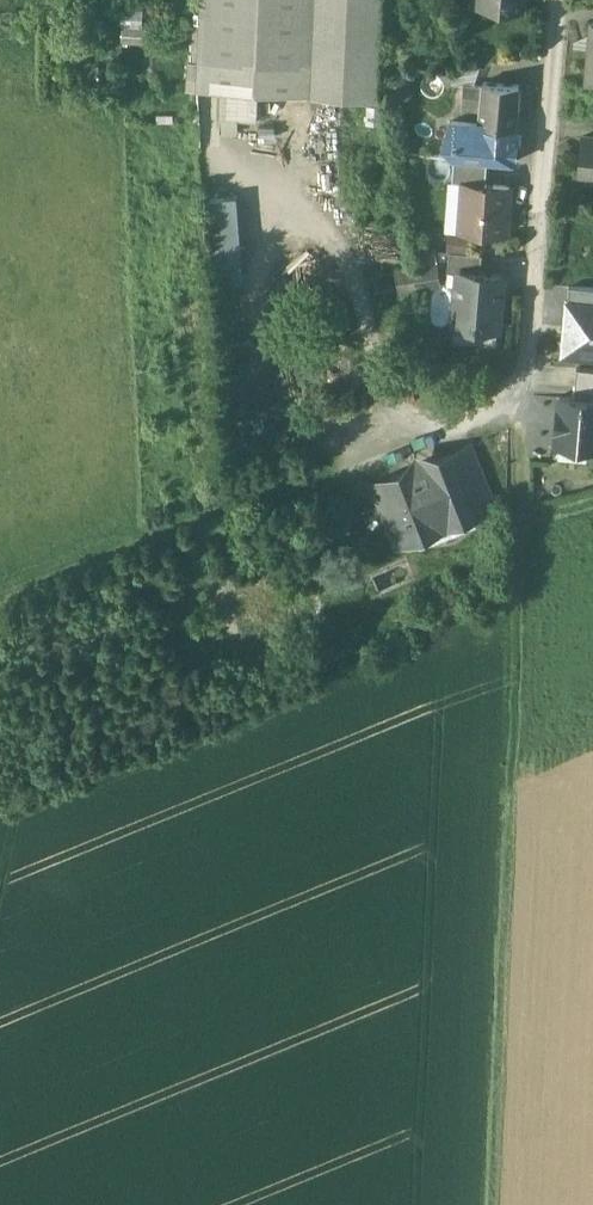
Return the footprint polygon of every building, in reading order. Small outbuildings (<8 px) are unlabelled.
[(200,61),(275,65),(276,104),(276,111),(292,111),(292,94),(378,96),(383,0),(201,0),(200,61)] [(477,9),(527,12),(528,0),(478,0),(477,9)] [(521,85),(485,82),(485,87),(483,110),(482,122),(482,125),(517,128),(517,127),(521,85)] [(485,87),(465,85),(464,108),(483,110),(485,87)] [(517,128),(482,125),(482,122),(480,122),(480,124),(452,121),(450,143),(457,144),(456,157),(489,160),(516,162),(519,127),(517,127),(517,128)] [(584,135),(581,170),(592,171),(592,135),(584,135)] [(456,157),(454,181),(468,182),(468,183),(488,184),(489,160),(456,157)] [(488,184),(468,183),(466,211),(464,211),(462,229),(508,233),(512,186),(488,184)] [(484,254),(451,251),(449,271),(460,272),(460,271),(482,273),(484,254)] [(433,265),(417,267),(421,286),(436,283),(433,265)] [(417,267),(404,270),(408,288),(421,286),(417,267)] [(482,273),(460,271),(460,272),(456,323),(500,327),(505,275),(482,273)] [(570,286),(569,301),(592,303),(592,288),(570,286)] [(569,301),(565,353),(592,355),(592,303),(569,301)] [(578,368),(575,396),(592,398),(592,369),(578,368)] [(561,395),(557,441),(592,444),(592,398),(575,396),(561,395)] [(471,442),(453,449),(466,482),(483,475),(471,442)] [(453,449),(391,474),(402,500),(403,500),(416,534),(476,510),(465,482),(466,482),(453,449)] [(391,474),(374,481),(384,507),(402,500),(391,474)] [(466,482),(465,482),(476,510),(495,503),(483,475),(466,482)] [(402,500),(384,507),(398,542),(416,534),(403,500),(402,500)] [(316,557),(316,572),(331,573),(332,558),(316,557)]
